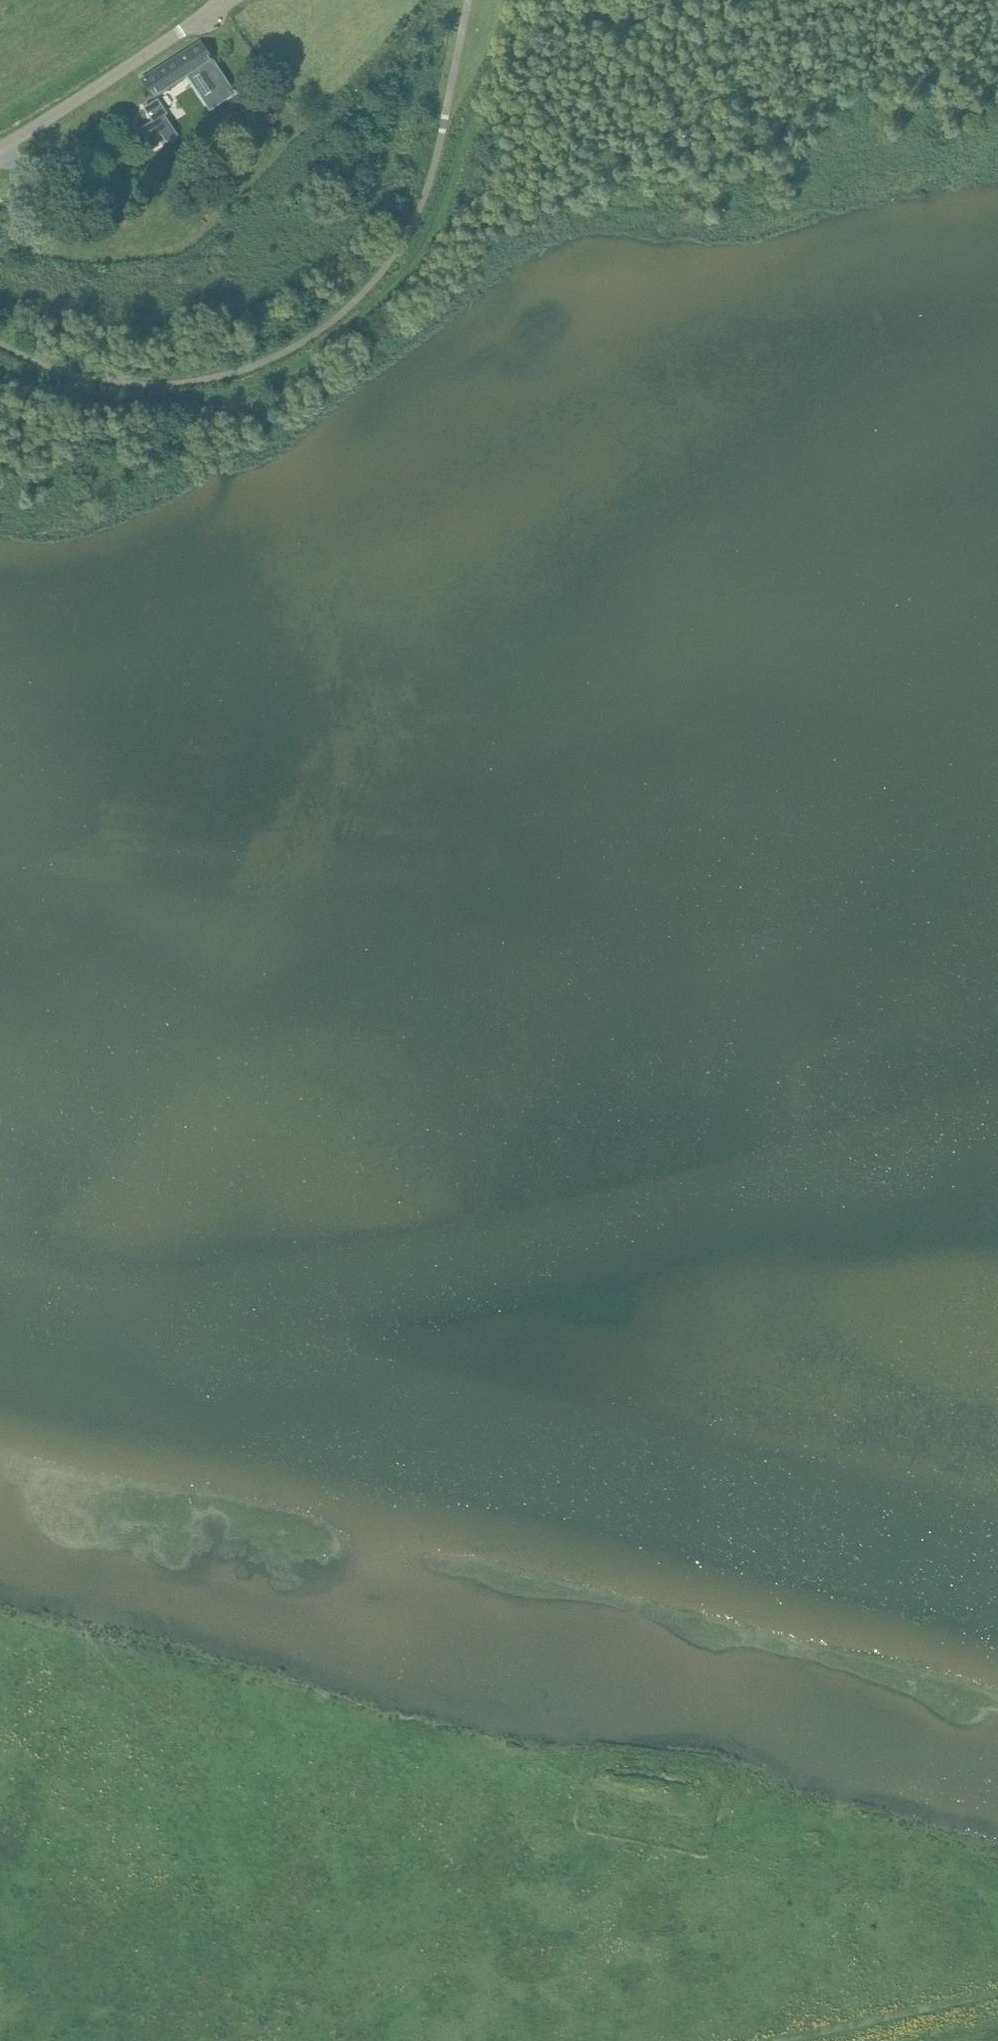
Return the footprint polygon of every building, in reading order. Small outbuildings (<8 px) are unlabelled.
[(143,78),(145,82),(154,96),(210,60),(199,43),(143,78)] [(141,128),(148,141),(161,134),(166,141),(176,135),(164,115),(165,114),(158,103),(145,111),(152,121),(141,128)] [(162,168),(154,171),(158,180),(166,176),(162,168)]
